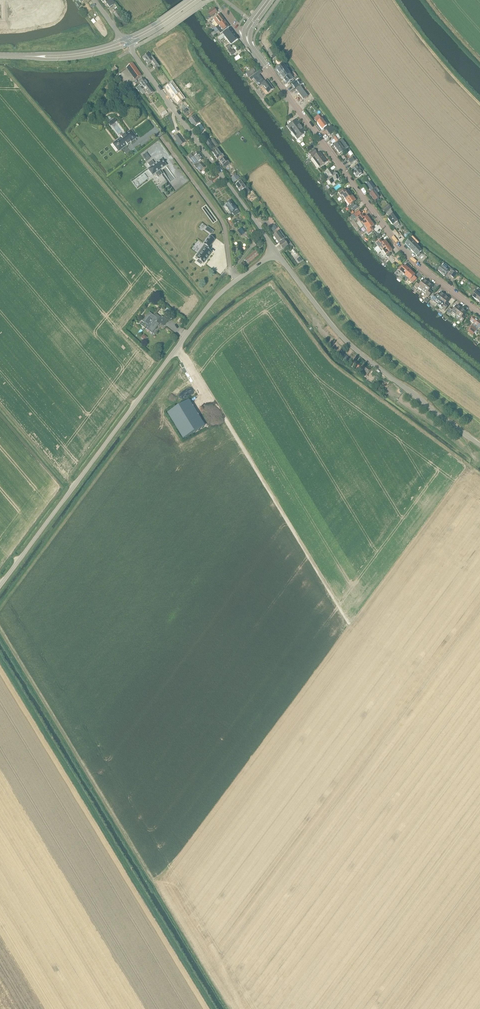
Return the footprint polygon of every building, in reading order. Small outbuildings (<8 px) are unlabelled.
[(10,3),(16,11),(20,8),(14,0),(10,3)] [(208,13),(211,17),(217,12),(214,8),(208,13)] [(125,20),(118,10),(114,13),(121,23),(125,20)] [(215,21),(213,23),(216,27),(217,27),(218,26),(224,21),(220,15),(213,20),(215,21)] [(217,27),(216,27),(219,30),(220,29),(223,32),(229,27),(225,21),(224,21),(218,26),(217,27)] [(229,43),(228,44),(229,45),(225,47),(228,51),(228,50),(231,55),(235,53),(233,49),(231,50),(230,49),(231,48),(229,45),(230,45),(231,45),(238,39),(230,29),(218,38),(220,41),(225,37),(229,43)] [(143,58),(148,64),(151,62),(154,66),(153,67),(155,69),(159,66),(152,56),(150,57),(148,54),(143,58)] [(126,68),(135,81),(136,80),(142,76),(133,64),(126,68)] [(278,68),(276,70),(280,75),(283,80),(290,75),(289,74),(293,72),(293,71),(291,68),(288,69),(287,70),(283,65),(278,68)] [(254,69),(247,74),(249,77),(256,72),(254,69)] [(260,71),(249,79),(251,81),(261,73),(260,71)] [(290,75),(283,80),(286,84),(288,83),(289,84),(291,82),(291,81),(292,79),(297,76),(294,72),(290,75)] [(141,78),(138,81),(140,83),(140,84),(142,86),(141,87),(140,88),(138,89),(139,90),(140,91),(149,85),(144,79),(143,80),(141,78)] [(262,80),(257,84),(259,87),(262,85),(268,93),(273,89),(267,81),(264,82),(262,80)] [(172,83),(165,88),(173,99),(174,99),(178,103),(183,99),(172,83)] [(149,85),(140,91),(143,95),(147,92),(149,95),(153,92),(149,85)] [(296,90),(303,100),(308,97),(300,87),(296,90)] [(317,116),(314,119),(317,123),(322,130),(323,129),(324,130),(326,129),(330,135),(335,132),(330,126),(328,128),(326,126),(324,123),(325,122),(323,119),(322,120),(321,120),(318,115),(317,116)] [(195,116),(189,120),(194,127),(199,123),(198,121),(199,121),(195,116)] [(305,134),(301,128),(296,120),(287,126),(291,132),(292,132),(297,139),(305,134)] [(129,131),(112,144),(119,152),(135,140),(129,131)] [(179,134),(174,137),(180,146),(185,143),(179,134)] [(339,143),(334,146),(339,153),(342,151),(344,150),(346,148),(341,141),(339,143)] [(220,161),(220,162),(223,165),(228,162),(224,157),(225,157),(223,155),(222,156),(217,149),(213,153),(217,159),(219,159),(220,161)] [(196,168),(199,172),(204,168),(200,162),(204,160),(198,153),(194,157),(193,157),(190,160),(194,165),(194,166),(196,169),(196,168)] [(319,167),(326,162),(320,153),(312,158),(319,167)] [(152,161),(148,164),(150,168),(148,170),(153,176),(155,174),(158,178),(162,174),(159,171),(166,166),(162,160),(155,165),(152,161)] [(356,167),(352,171),(357,177),(358,176),(359,177),(362,175),(361,173),(361,172),(363,171),(359,165),(356,167)] [(326,179),(329,182),(331,185),(339,179),(334,173),(333,174),(330,169),(324,173),(328,177),(326,179)] [(247,196),(248,195),(249,196),(251,194),(250,193),(246,188),(247,187),(246,185),(245,185),(244,184),(243,185),(240,182),(236,185),(241,192),(243,190),(247,196)] [(366,185),(369,188),(371,191),(375,188),(370,182),(366,185)] [(372,192),(369,194),(375,201),(376,200),(378,198),(379,198),(376,194),(379,192),(377,189),(378,189),(376,188),(376,187),(376,188),(373,190),(371,191),(372,191),(372,192)] [(343,189),(338,192),(340,194),(339,195),(341,197),(343,200),(344,199),(345,201),(352,196),(348,191),(346,193),(345,191),(344,191),(343,189)] [(346,204),(347,203),(349,206),(348,206),(350,209),(351,208),(353,211),(358,207),(356,205),(355,205),(353,203),(356,201),(352,196),(345,201),(344,202),(346,204)] [(225,205),(223,206),(229,215),(231,214),(232,213),(234,216),(239,213),(237,212),(239,211),(238,209),(231,200),(225,205)] [(392,215),(388,219),(395,228),(399,225),(392,215)] [(362,224),(364,226),(370,221),(367,216),(364,218),(362,216),(358,220),(361,224),(362,224)] [(364,226),(365,229),(367,231),(366,231),(368,234),(373,231),(371,228),(374,226),(370,221),(364,226)] [(207,227),(205,230),(211,235),(214,232),(207,227)] [(278,243),(279,243),(280,245),(279,245),(283,250),(287,246),(284,242),(284,241),(283,240),(285,238),(280,231),(273,237),(278,243)] [(199,259),(197,261),(201,264),(202,262),(203,263),(211,253),(207,250),(208,247),(209,248),(215,240),(210,236),(204,244),(205,245),(198,254),(200,255),(197,258),(199,259)] [(408,242),(405,245),(416,256),(417,256),(418,257),(420,255),(419,254),(421,252),(418,249),(419,248),(417,245),(416,246),(410,240),(408,242)] [(376,244),(373,246),(375,249),(378,254),(381,252),(382,251),(389,246),(385,242),(385,241),(382,244),(380,241),(376,244)] [(382,251),(386,255),(386,256),(387,257),(389,257),(391,256),(391,254),(390,253),(392,251),(389,246),(382,251)] [(255,250),(244,260),(248,264),(259,255),(255,250)] [(442,266),(438,271),(442,273),(441,274),(444,276),(448,271),(446,269),(447,267),(443,264),(442,266)] [(398,270),(405,276),(411,271),(406,266),(404,267),(402,265),(398,270)] [(414,277),(416,275),(411,271),(405,276),(413,283),(417,279),(414,277)] [(418,288),(422,291),(429,284),(424,280),(421,284),(419,282),(415,287),(417,289),(418,288)] [(429,284),(422,291),(427,295),(426,296),(428,298),(432,293),(430,291),(433,287),(429,284)] [(435,295),(431,300),(434,302),(435,301),(439,304),(445,296),(441,293),(438,297),(435,295)] [(439,304),(438,306),(440,307),(440,306),(442,308),(441,308),(442,309),(445,311),(449,306),(446,304),(450,300),(445,296),(439,304)] [(452,314),(456,317),(462,309),(457,306),(454,309),(452,308),(448,313),(451,315),(452,314)] [(462,309),(456,317),(460,320),(459,321),(462,323),(466,318),(463,317),(466,313),(462,309)] [(142,322),(147,325),(146,327),(146,329),(148,330),(152,333),(159,325),(159,324),(160,323),(164,326),(168,321),(161,316),(160,317),(156,314),(154,316),(149,313),(142,322)] [(475,333),(475,334),(476,334),(478,332),(477,331),(479,328),(479,329),(479,322),(474,317),(470,321),(474,324),(468,331),(473,335),(475,333)] [(343,353),(340,357),(347,363),(350,359),(343,353)] [(364,365),(363,366),(362,369),(360,367),(361,366),(354,361),(351,366),(357,370),(360,372),(359,373),(366,378),(372,370),(364,365)] [(167,413),(179,433),(183,439),(204,426),(189,400),(167,413)]
